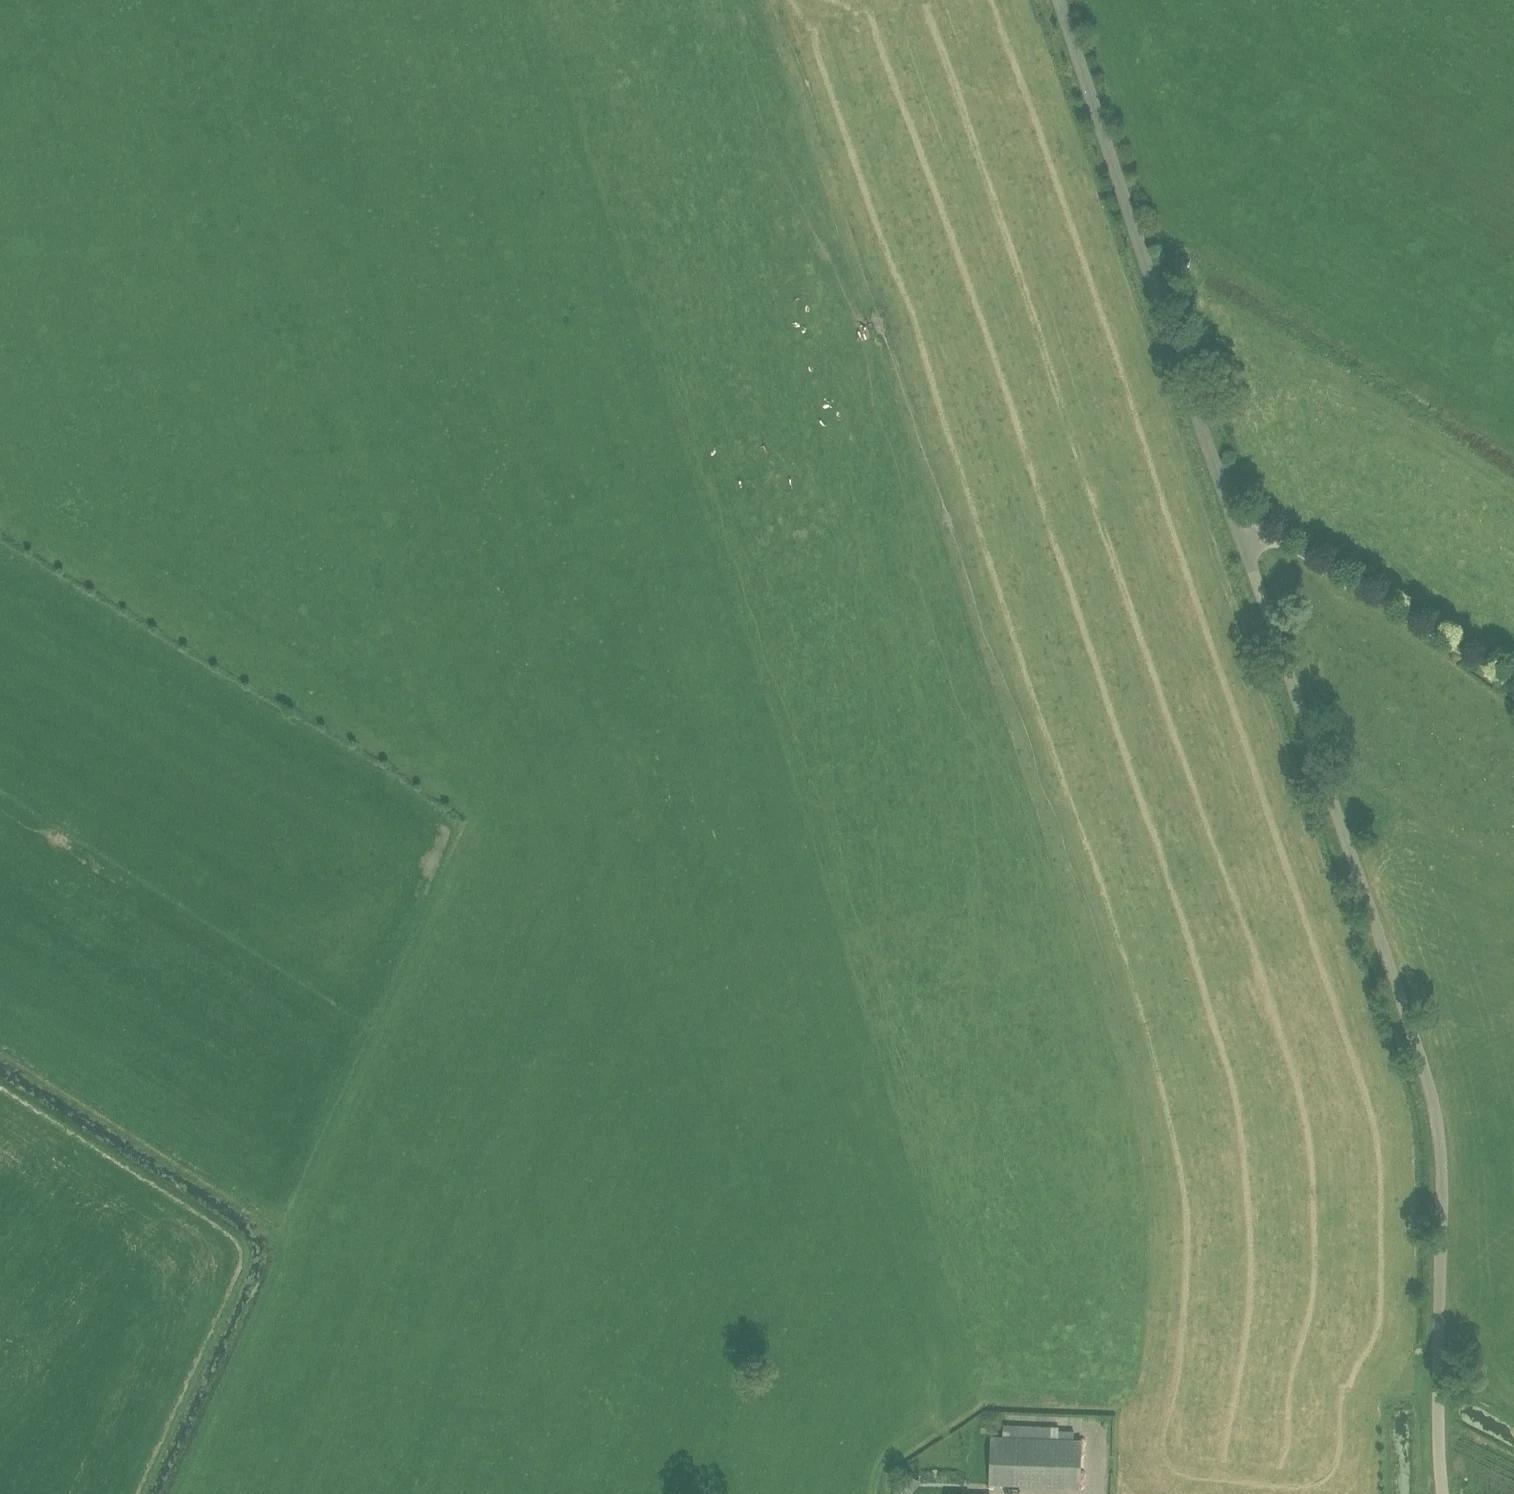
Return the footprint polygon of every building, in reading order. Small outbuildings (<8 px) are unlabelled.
[(1052,1438),(991,1436),(990,1484),(1080,1487),(1081,1439),(1066,1439),(1067,1432),(1052,1431),(1052,1438)]
